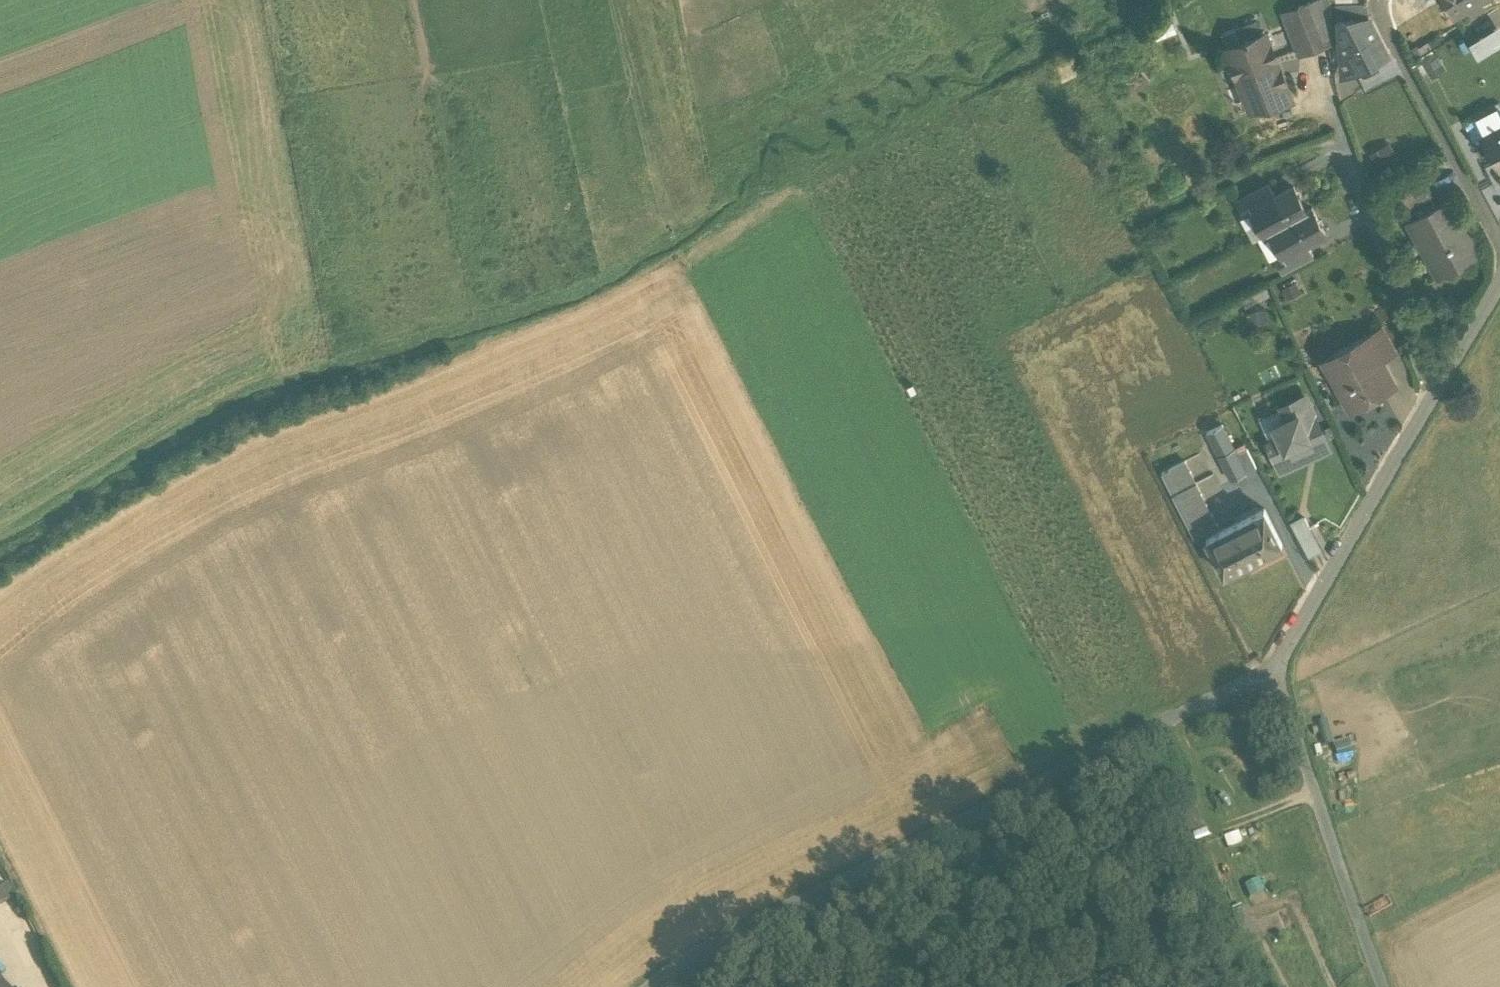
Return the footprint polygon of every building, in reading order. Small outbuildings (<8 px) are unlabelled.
[(1299,8),(1305,23),(1290,29),(1300,55),(1331,43),(1329,0),(1318,0),(1299,8)] [(1337,20),(1363,18),(1362,3),(1368,3),(1368,0),(1336,0),(1337,20)] [(1454,16),(1480,0),(1445,0),(1454,16)] [(1363,18),(1337,20),(1339,58),(1340,58),(1347,55),(1355,71),(1387,55),(1372,24),(1366,26),(1363,20),(1363,18)] [(1257,20),(1235,29),(1240,43),(1263,34),(1257,20)] [(1471,41),(1480,56),(1499,44),(1499,24),(1471,41)] [(1240,43),(1228,47),(1252,109),(1291,101),(1264,34),(1263,34),(1240,43)] [(1431,75),(1443,70),(1436,53),(1424,57),(1431,75)] [(1487,140),(1499,165),(1499,134),(1487,140)] [(1377,167),(1397,154),(1389,141),(1369,154),(1377,167)] [(1419,169),(1394,183),(1407,208),(1432,194),(1419,169)] [(1269,184),(1238,201),(1245,215),(1253,210),(1252,209),(1276,196),(1269,184)] [(1276,196),(1252,209),(1253,210),(1266,234),(1271,231),(1283,254),(1284,256),(1308,243),(1326,233),(1313,208),(1307,210),(1294,186),(1276,196)] [(1449,201),(1411,222),(1440,275),(1479,254),(1449,201)] [(1308,243),(1284,256),(1283,254),(1275,258),(1282,272),(1314,255),(1308,243)] [(1383,328),(1364,339),(1377,361),(1381,358),(1395,351),(1383,328)] [(1364,339),(1335,354),(1348,378),(1338,384),(1352,408),(1395,384),(1381,358),(1377,361),(1364,339)] [(1289,419),(1278,424),(1284,436),(1270,442),(1278,461),(1325,441),(1306,397),(1284,407),(1289,419)] [(1247,472),(1223,424),(1208,432),(1232,480),(1247,472)] [(1165,472),(1196,535),(1219,524),(1187,461),(1165,472)] [(1265,508),(1207,537),(1225,573),(1283,543),(1265,508)] [(1310,554),(1324,547),(1307,511),(1292,517),(1310,554)] [(0,888),(0,903),(13,896),(7,885),(0,888)] [(1262,929),(1243,894),(1225,903),(1244,938),(1262,929)]
